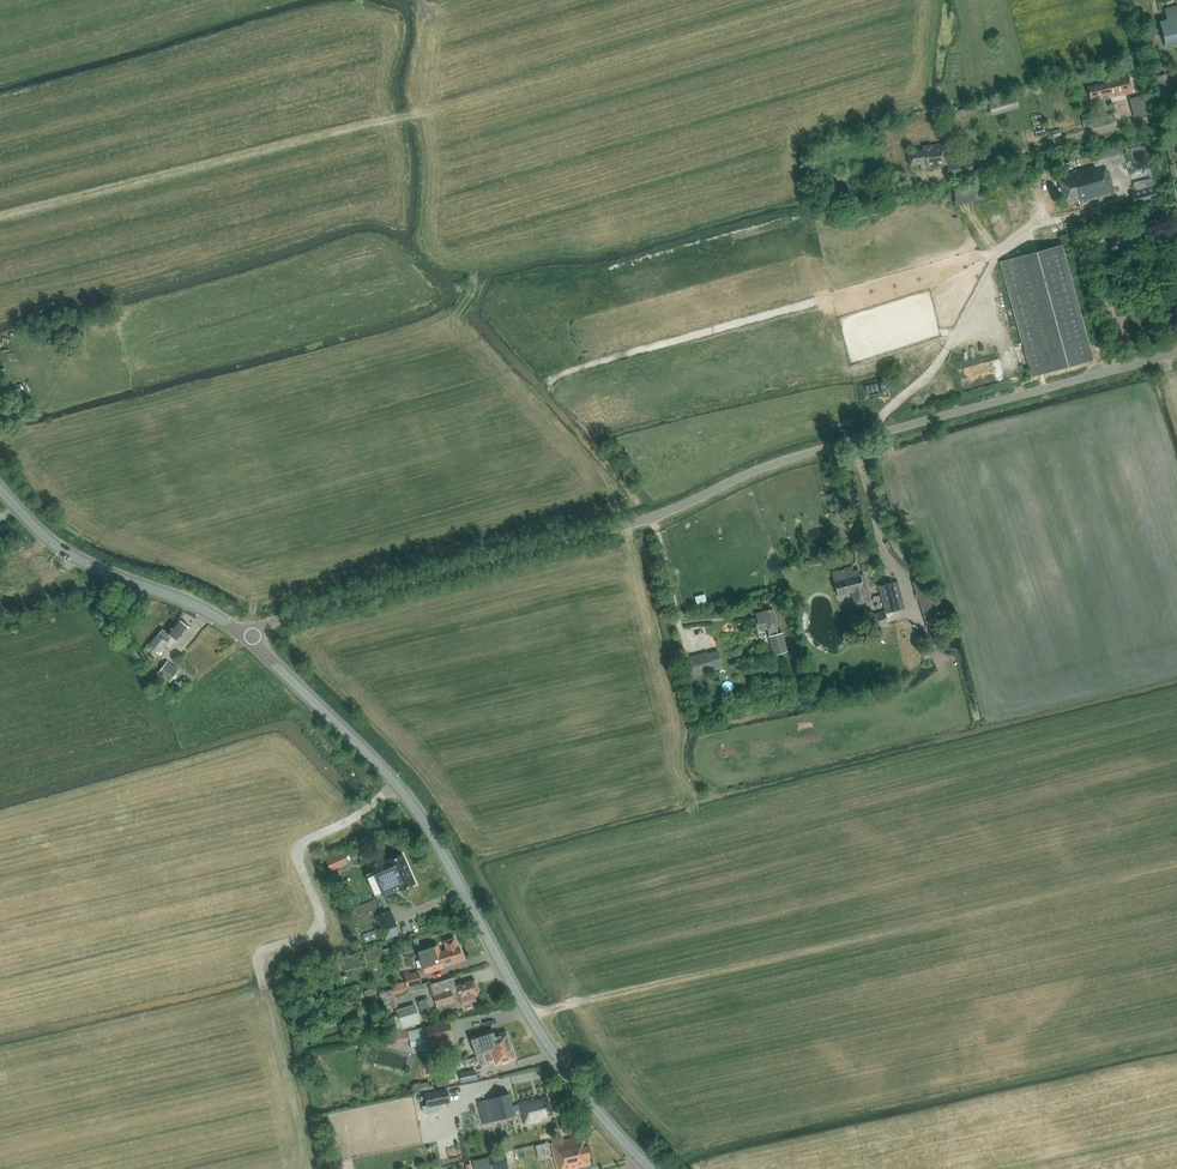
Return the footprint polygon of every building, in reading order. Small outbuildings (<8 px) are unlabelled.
[(1166,47),(1176,44),(1176,7),(1165,10),(1167,21),(1160,23),(1166,47)] [(1166,75),(1154,78),(1160,102),(1172,99),(1166,75)] [(1106,83),(1106,86),(1088,90),(1091,102),(1109,98),(1110,100),(1133,95),(1129,77),(1106,83)] [(1019,106),(1016,95),(988,103),(991,114),(1019,106)] [(1148,118),(1144,98),(1129,101),(1134,121),(1148,118)] [(1085,127),(1096,126),(1094,114),(1083,115),(1085,127)] [(923,147),(924,151),(908,153),(910,166),(920,164),(921,168),(945,164),(942,144),(923,147)] [(1092,156),(1095,165),(1057,176),(1065,205),(1078,202),(1079,205),(1114,196),(1109,175),(1107,175),(1105,168),(1124,163),(1120,149),(1092,156)] [(972,172),(970,160),(947,164),(949,176),(972,172)] [(1133,183),(1135,191),(1154,186),(1152,178),(1133,183)] [(1158,202),(1154,188),(1132,194),(1136,208),(1158,202)] [(954,194),(956,208),(984,204),(982,190),(954,194)] [(1165,223),(1162,214),(1155,216),(1157,225),(1165,223)] [(1061,235),(1088,231),(1087,220),(1059,224),(1061,235)] [(1142,227),(1130,230),(1133,243),(1145,240),(1142,227)] [(1092,230),(1085,232),(1086,235),(1090,251),(1097,249),(1092,232),(1092,230)] [(1093,361),(1061,246),(1000,262),(1031,378),(1093,361)] [(861,581),(859,571),(853,572),(852,568),(840,570),(842,579),(842,580),(845,593),(851,592),(854,604),(869,601),(864,580),(861,581)] [(929,594),(924,579),(913,583),(924,617),(942,610),(936,592),(929,594)] [(905,608),(898,582),(878,588),(885,612),(869,616),(873,630),(888,626),(885,614),(905,608)] [(769,638),(771,638),(775,653),(784,651),(781,635),(778,635),(776,628),(773,610),(764,612),(756,614),(759,626),(760,631),(767,630),(769,638)] [(178,619),(167,633),(162,629),(150,645),(161,653),(172,638),(178,643),(189,627),(178,619)] [(105,624),(109,631),(116,627),(111,620),(105,624)] [(920,651),(924,659),(932,655),(928,647),(920,651)] [(710,669),(706,651),(683,657),(687,674),(710,669)] [(168,663),(161,672),(173,681),(180,671),(168,663)] [(346,848),(327,856),(332,868),(351,860),(346,848)] [(374,871),(379,882),(409,868),(402,855),(387,861),(388,864),(374,871)] [(409,868),(379,882),(384,893),(399,887),(400,890),(415,883),(409,868)] [(376,915),(383,931),(395,925),(388,910),(376,915)] [(433,953),(420,958),(425,971),(438,966),(442,964),(455,960),(455,959),(462,957),(458,946),(457,946),(453,937),(443,941),(446,949),(433,953)] [(413,952),(411,944),(401,946),(404,955),(413,952)] [(297,972),(295,977),(297,980),(299,981),(302,979),(304,975),(302,972),(299,971),(297,972)] [(418,972),(404,975),(406,981),(407,986),(421,982),(418,972)] [(452,977),(430,985),(437,1006),(447,1003),(454,1000),(459,998),(461,1005),(475,1000),(473,994),(478,992),(474,979),(455,986),(452,977)] [(394,994),(408,990),(406,981),(393,985),(394,988),(380,993),(384,1011),(398,1007),(394,994)] [(419,1022),(414,1005),(396,1010),(398,1015),(398,1016),(402,1027),(413,1024),(419,1022)] [(315,1008),(296,1014),(302,1031),(313,1027),(310,1018),(318,1016),(315,1008)] [(397,1033),(407,1031),(414,1029),(413,1024),(402,1027),(398,1016),(398,1015),(392,1017),(397,1033)] [(453,1038),(450,1021),(407,1031),(411,1048),(453,1038)] [(471,1038),(478,1058),(512,1046),(507,1032),(500,1035),(499,1033),(494,1035),(492,1029),(471,1038)] [(512,1046),(478,1058),(480,1064),(493,1059),(495,1064),(501,1061),(502,1063),(509,1060),(508,1059),(516,1056),(512,1046)] [(476,1078),(475,1070),(459,1073),(460,1081),(476,1078)] [(430,1089),(429,1082),(412,1085),(413,1093),(430,1089)] [(450,1102),(448,1088),(424,1093),(426,1105),(422,1106),(424,1114),(441,1111),(439,1104),(450,1102)] [(510,1093),(479,1101),(483,1116),(479,1118),(480,1124),(483,1123),(486,1133),(504,1128),(501,1118),(522,1113),(525,1124),(540,1120),(539,1118),(552,1115),(548,1097),(534,1100),(534,1098),(519,1102),(519,1103),(513,1105),(510,1093)] [(552,1144),(558,1168),(573,1168),(576,1168),(576,1166),(588,1163),(587,1157),(591,1156),(588,1145),(585,1146),(583,1136),(552,1144)] [(489,1157),(492,1168),(501,1168),(498,1155),(489,1157)]
